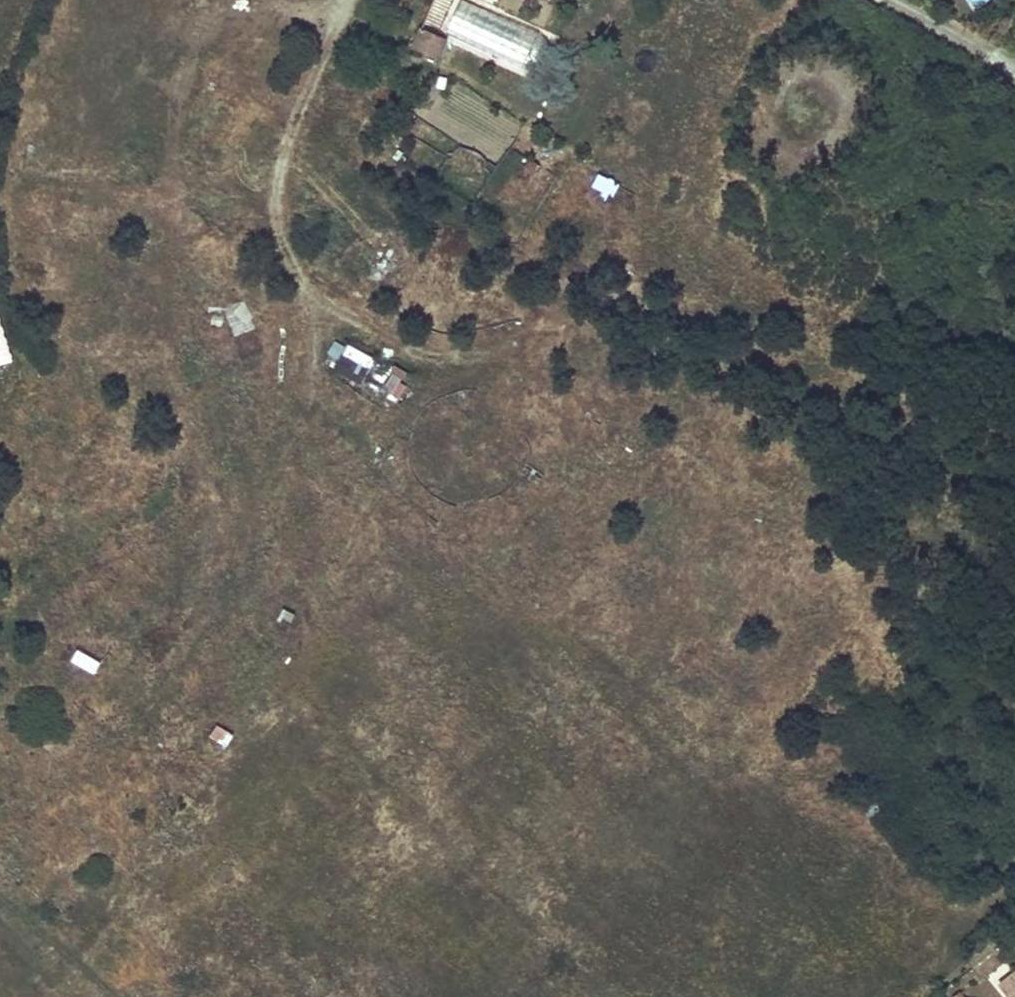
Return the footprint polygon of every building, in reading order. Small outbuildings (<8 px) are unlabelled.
[(421,29),(412,49),(437,60),(446,40),(421,29)] [(600,175),(590,189),(609,201),(619,187),(600,175)] [(0,317),(0,367),(10,365),(1,316),(0,317)] [(361,382),(379,349),(353,335),(334,368),(361,382)] [(76,652),(70,665),(94,677),(100,664),(76,652)] [(996,984),(1006,996),(1014,996),(1014,968),(996,984)]
